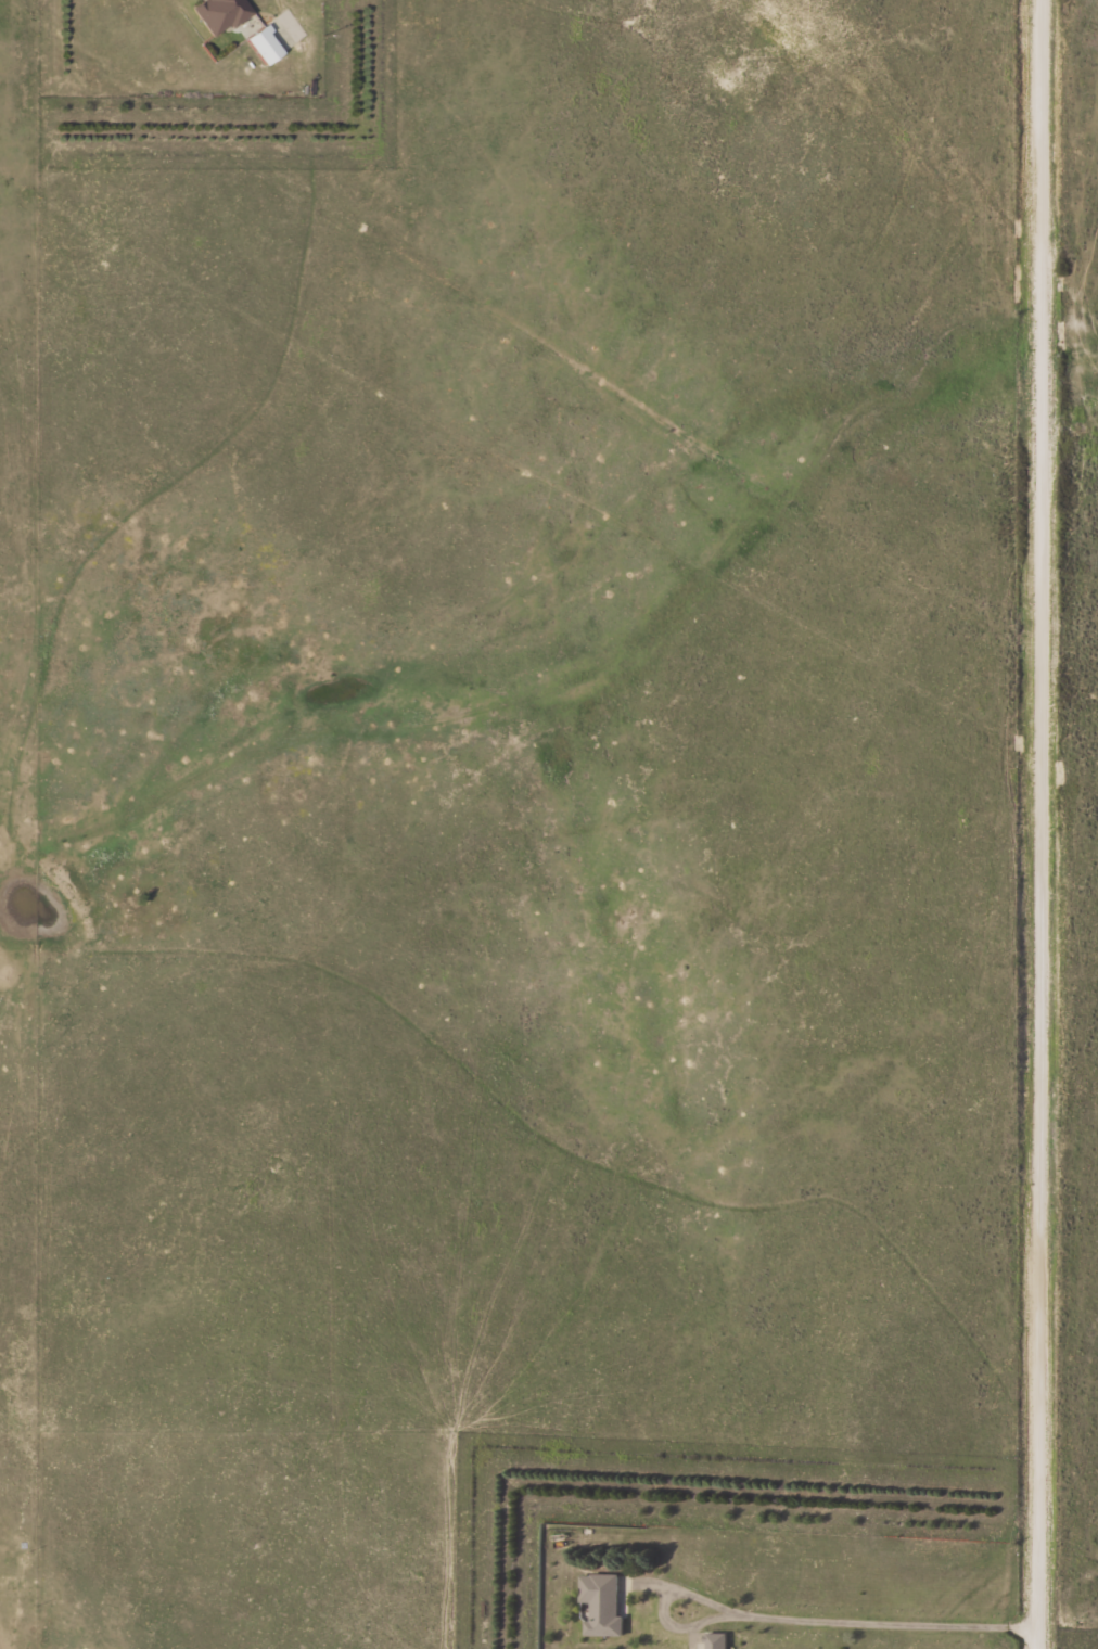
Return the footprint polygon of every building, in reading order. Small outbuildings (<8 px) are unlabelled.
[(309,35),(289,8),(247,39),(266,66),(309,35)] [(579,1602),(588,1602),(588,1635),(622,1635),(622,1617),(618,1617),(618,1575),(580,1574),(579,1602)] [(706,1633),(706,1648),(727,1648),(727,1633),(706,1633)]
